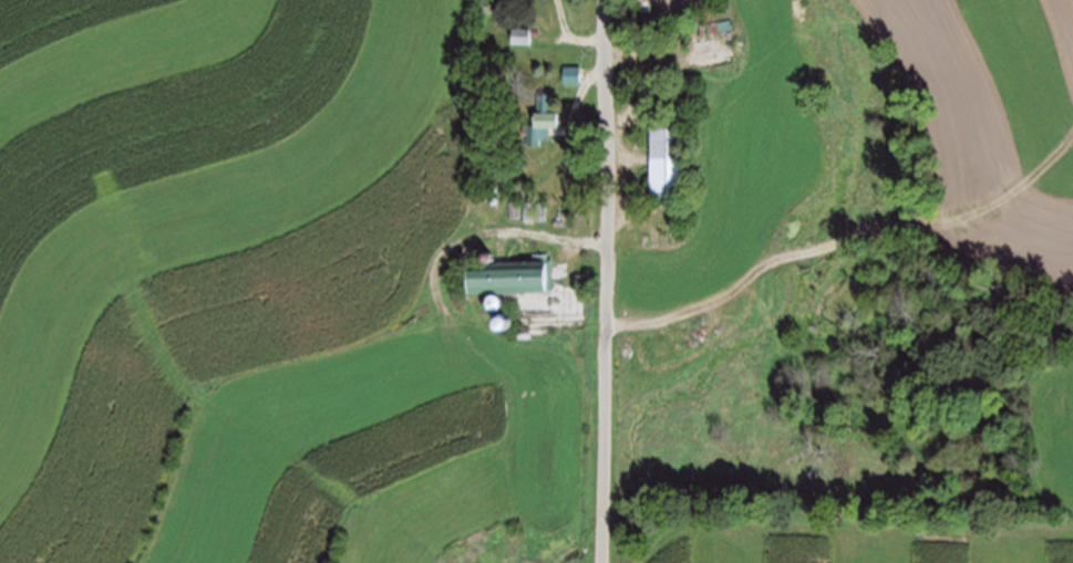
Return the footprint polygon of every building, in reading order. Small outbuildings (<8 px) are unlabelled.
[(532,27),(530,43),(514,43),(514,27),(532,27)] [(579,65),(579,81),(565,81),(565,65),(579,65)] [(555,91),(555,107),(560,107),(560,127),(549,127),(549,137),(541,137),(541,143),(530,143),(530,125),(535,125),(535,108),(538,108),(538,91),(555,91)] [(684,125),(650,125),(650,196),(684,196),(684,125)] [(522,199),(522,215),(512,216),(510,200),(522,199)] [(547,199),(547,218),(537,219),(536,200),(547,199)] [(533,200),(534,217),(526,218),(525,200),(533,200)] [(554,290),(553,257),(548,257),(548,252),(534,252),(534,258),(467,260),(467,292),(554,290)]
